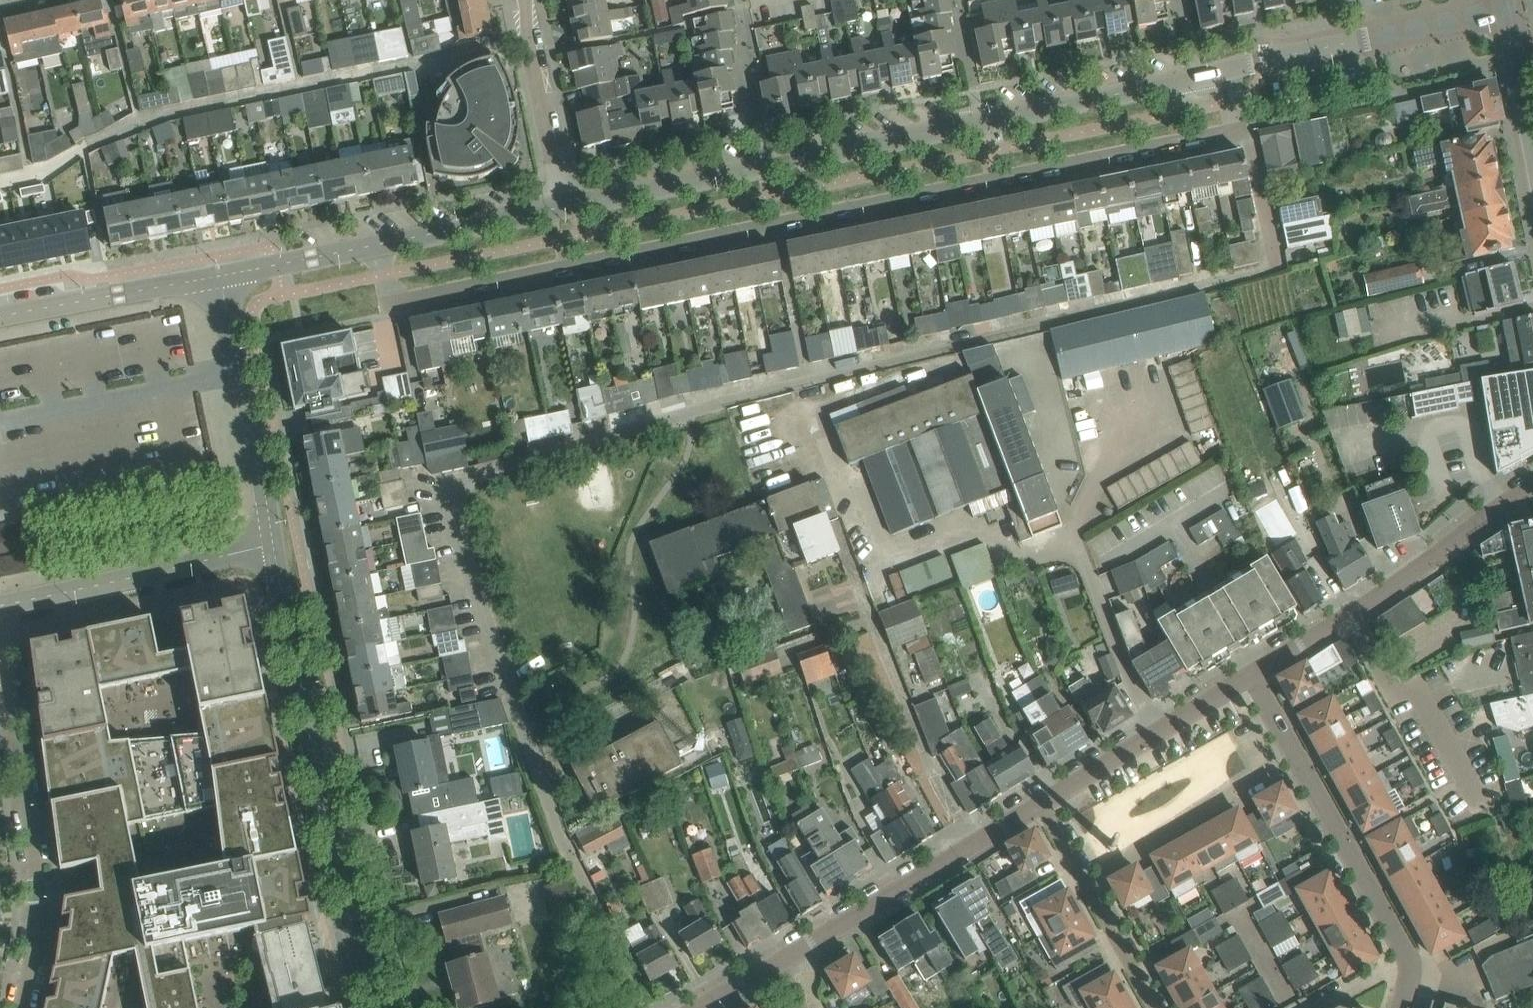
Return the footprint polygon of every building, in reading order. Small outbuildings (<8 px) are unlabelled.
[(75,5),(81,31),(87,57),(101,53),(98,39),(111,37),(106,16),(103,16),(99,0),(97,0),(75,5)] [(126,21),(127,21),(130,34),(153,29),(146,0),(121,0),(126,21)] [(153,29),(153,32),(165,29),(162,12),(173,10),(171,0),(146,0),(153,29)] [(173,10),(175,19),(198,14),(195,0),(171,0),(173,10)] [(198,14),(221,9),(219,0),(195,0),(198,14)] [(221,9),(245,3),(244,0),(219,0),(221,9)] [(245,3),(247,16),(261,13),(258,0),(244,0),(245,3)] [(450,18),(488,9),(486,0),(446,0),(450,18)] [(575,18),(607,12),(605,0),(566,0),(569,12),(574,11),(575,18)] [(681,6),(669,8),(673,26),(684,24),(682,16),(727,7),(726,0),(680,0),(681,6)] [(841,0),(837,0),(831,1),(836,25),(846,23),(841,0)] [(846,23),(859,20),(854,0),(841,0),(846,23)] [(948,14),(952,13),(950,0),(920,0),(914,1),(908,2),(912,20),(912,21),(948,14)] [(1015,51),(1004,0),(981,5),(986,29),(975,31),(983,69),(1004,64),(1002,54),(1015,51)] [(1015,51),(1015,54),(1035,51),(1034,43),(1045,41),(1036,0),(1006,0),(1004,0),(1015,51)] [(1045,41),(1046,48),(1066,44),(1064,37),(1075,35),(1068,4),(1048,8),(1046,0),(1036,0),(1045,41)] [(1068,4),(1075,35),(1076,42),(1097,38),(1095,31),(1106,28),(1099,0),(1087,0),(1077,2),(1077,0),(1067,0),(1068,4)] [(1106,28),(1107,36),(1127,32),(1126,24),(1136,22),(1132,0),(1099,0),(1106,28)] [(1136,22),(1137,27),(1156,23),(1156,22),(1168,19),(1165,4),(1169,3),(1169,0),(1132,0),(1136,22)] [(1231,0),(1195,0),(1201,30),(1222,26),(1220,15),(1233,13),(1231,0)] [(1233,13),(1234,16),(1254,12),(1253,5),(1263,3),(1262,0),(1231,0),(1233,13)] [(1263,3),(1265,10),(1285,6),(1283,0),(1262,0),(1263,3)] [(75,5),(52,10),(58,36),(81,31),(75,5)] [(287,8),(294,37),(308,34),(302,5),(287,8)] [(806,31),(818,28),(817,24),(815,16),(813,5),(801,7),(806,31)] [(607,12),(575,18),(575,19),(571,20),(574,35),(579,34),(580,44),(600,40),(612,37),(609,22),(633,17),(631,7),(607,12)] [(488,9),(450,18),(453,30),(458,29),(460,40),(467,38),(467,39),(493,33),(488,9)] [(52,10),(28,16),(39,59),(62,54),(58,36),(52,10)] [(667,11),(654,14),(656,22),(668,20),(667,11)] [(729,32),(734,31),(730,12),(692,20),(696,38),(729,32)] [(419,14),(405,18),(407,27),(421,24),(419,14)] [(826,22),(824,14),(815,16),(817,24),(826,22)] [(914,39),(945,33),(951,32),(948,14),(912,21),(912,20),(910,21),(914,39)] [(39,59),(28,16),(5,21),(13,56),(15,64),(39,59)] [(889,19),(877,21),(880,34),(889,32),(892,31),(889,19)] [(421,24),(407,27),(410,40),(414,57),(441,50),(437,34),(425,37),(421,24)] [(401,28),(374,34),(375,39),(381,61),(407,55),(401,28)] [(683,29),(669,32),(671,43),(685,40),(683,29)] [(696,58),(728,51),(733,50),(729,32),(696,38),(692,39),(696,58)] [(883,50),(890,81),(892,88),(912,84),(911,77),(921,75),(915,44),(892,49),(889,32),(880,34),(879,34),(883,51),(883,50)] [(373,33),(349,38),(355,66),(381,61),(375,39),(373,33)] [(915,44),(921,75),(922,80),(941,76),(941,74),(953,71),(950,57),(954,56),(952,44),(947,45),(945,33),(914,39),(915,44)] [(273,68),(261,71),(264,84),(295,78),(285,38),(267,42),(273,68)] [(330,56),(329,56),(332,71),(355,66),(349,38),(327,42),(330,56)] [(853,56),(860,87),(861,95),(881,90),(880,83),(890,81),(883,50),(883,51),(872,53),(869,42),(865,39),(859,40),(858,39),(849,41),(852,56),(853,56)] [(620,44),(612,45),(614,58),(622,56),(620,44)] [(818,46),(821,63),(823,62),(829,93),(831,101),(851,97),(849,89),(860,87),(853,56),(852,56),(831,61),(827,44),(818,46)] [(126,49),(132,71),(146,68),(140,45),(126,49)] [(578,89),(583,88),(619,81),(614,58),(612,45),(568,54),(572,72),(577,71),(578,76),(576,77),(578,89)] [(106,50),(111,71),(123,68),(118,47),(106,50)] [(695,76),(725,70),(732,69),(728,51),(696,58),(691,59),(695,76)] [(797,51),(789,53),(800,103),(800,107),(820,103),(819,96),(829,93),(823,62),(821,63),(800,67),(797,51)] [(800,103),(789,53),(766,58),(770,81),(760,83),(768,121),(789,117),(787,106),(800,103)] [(332,71),(329,56),(320,58),(323,73),(332,71)] [(251,62),(236,65),(242,89),(264,84),(261,71),(258,57),(250,58),(251,62)] [(445,83),(452,91),(450,91),(450,92),(447,97),(445,101),(442,106),(440,111),(438,116),(437,121),(436,124),(436,126),(426,126),(426,130),(426,134),(426,139),(427,143),(433,176),(436,177),(440,178),(444,179),(448,180),(452,181),(457,181),(461,181),(466,181),(471,180),(476,179),(478,178),(482,177),(486,176),(489,175),(493,173),(495,171),(498,170),(501,173),(502,172),(499,169),(509,159),(518,164),(519,163),(510,157),(513,150),(515,142),(517,134),(518,126),(518,118),(517,110),(516,101),(514,94),(511,86),(508,78),(497,58),(496,58),(493,58),(488,59),(485,60),(480,61),(474,64),(469,66),(465,68),(462,70),(459,72),(456,74),(452,77),(450,78),(448,81),(445,83)] [(236,65),(212,70),(211,71),(217,94),(242,89),(236,65)] [(672,118),(671,118),(672,125),(692,121),(691,114),(701,112),(702,112),(696,81),(675,85),(672,69),(662,71),(665,87),(672,118)] [(702,112),(701,112),(702,117),(721,113),(721,111),(734,108),(731,94),(735,93),(732,81),(728,82),(725,70),(695,76),(696,81),(702,112)] [(217,94),(211,71),(188,76),(193,99),(217,94)] [(407,91),(404,73),(395,75),(399,93),(407,91)] [(583,88),(585,99),(600,96),(601,101),(635,94),(643,131),(661,127),(660,120),(671,118),(672,118),(665,87),(644,91),(641,76),(619,81),(583,88)] [(80,115),(79,127),(85,137),(98,133),(108,128),(101,115),(93,119),(85,82),(73,85),(80,115)] [(358,82),(349,84),(353,102),(362,100),(358,82)] [(1423,114),(1444,109),(1448,108),(1454,138),(1499,128),(1498,121),(1502,121),(1497,98),(1496,98),(1493,82),(1420,99),(1423,114)] [(353,102),(349,84),(340,86),(328,89),(333,112),(354,108),(353,102)] [(177,88),(166,90),(170,104),(180,102),(177,88)] [(325,89),(312,92),(316,109),(329,107),(325,89)] [(170,104),(166,90),(158,92),(161,106),(170,104)] [(306,111),(302,94),(293,96),(297,113),(306,111)] [(600,96),(585,99),(587,112),(577,114),(584,148),(601,144),(601,142),(609,140),(610,147),(645,141),(643,131),(635,94),(601,101),(600,96)] [(264,102),(255,104),(259,122),(268,120),(267,118),(264,102)] [(259,122),(255,104),(245,106),(249,124),(259,122)] [(14,117),(13,107),(0,109),(0,120),(14,117)] [(216,112),(207,114),(211,132),(212,134),(236,129),(232,109),(216,112)] [(108,112),(101,115),(108,128),(116,124),(108,112)] [(196,116),(183,119),(188,139),(212,134),(211,132),(207,114),(196,116)] [(0,120),(0,124),(2,130),(16,126),(14,117),(0,120)] [(1328,118),(1296,125),(1304,167),(1337,160),(1328,118)] [(169,122),(160,126),(167,142),(176,139),(169,122)] [(1259,131),(1269,179),(1298,173),(1288,125),(1259,131)] [(167,142),(160,126),(151,129),(157,146),(167,142)] [(85,137),(79,127),(69,133),(75,143),(85,137)] [(65,151),(58,138),(50,143),(43,143),(41,133),(28,136),(33,164),(47,161),(65,151)] [(1376,137),(1375,143),(1378,148),(1385,150),(1390,146),(1392,140),(1388,135),(1382,133),(1376,137)] [(65,135),(58,138),(65,151),(72,147),(65,135)] [(1450,172),(1454,188),(1497,179),(1498,179),(1490,144),(1486,145),(1484,137),(1464,141),(1412,153),(1416,168),(1443,162),(1445,173),(1450,172)] [(123,140),(114,144),(121,160),(130,157),(123,140)] [(386,140),(362,145),(372,194),(396,189),(387,143),(386,140)] [(402,140),(387,143),(396,189),(418,184),(411,148),(404,150),(402,140)] [(361,143),(338,148),(341,162),(349,198),(372,194),(362,145),(361,143)] [(121,160),(114,144),(105,148),(112,164),(121,160)] [(1242,151),(1210,158),(1216,186),(1232,183),(1235,198),(1251,195),(1242,151)] [(24,170),(21,154),(0,159),(0,175),(24,170)] [(1216,186),(1210,158),(1184,163),(1190,192),(1191,191),(1193,201),(1218,196),(1216,186)] [(291,161),(268,166),(270,177),(277,213),(301,208),(294,178),(293,172),(291,161)] [(341,162),(317,167),(325,203),(349,198),(341,162)] [(1190,192),(1184,163),(1157,168),(1163,197),(1165,207),(1180,203),(1178,194),(1190,192)] [(317,167),(293,172),(301,208),(325,203),(317,167)] [(1157,168),(1127,175),(1132,203),(1163,197),(1157,168)] [(228,170),(220,172),(230,222),(254,218),(246,181),(231,185),(228,170)] [(198,191),(205,227),(230,222),(220,172),(209,174),(209,178),(196,180),(198,191)] [(1127,175),(1098,181),(1103,209),(1105,215),(1106,215),(1121,212),(1119,206),(1132,203),(1127,175)] [(270,177),(246,181),(254,218),(277,213),(270,177)] [(1459,205),(1461,215),(1503,205),(1502,205),(1497,179),(1454,188),(1407,199),(1411,216),(1459,205)] [(1098,181),(1069,187),(1076,222),(1077,221),(1079,228),(1092,226),(1092,223),(1089,212),(1103,209),(1098,181)] [(44,185),(32,187),(33,195),(45,192),(44,185)] [(32,187),(20,189),(22,197),(33,195),(32,187)] [(1069,187),(1045,191),(1052,226),(1054,236),(1078,232),(1076,222),(1069,187)] [(198,191),(175,196),(182,232),(205,227),(198,191)] [(1045,191),(1022,196),(1029,231),(1052,226),(1045,191)] [(175,196),(151,201),(158,237),(182,232),(175,196)] [(1022,196),(998,201),(1005,236),(1029,231),(1022,196)] [(1240,222),(1251,220),(1256,219),(1252,199),(1236,202),(1240,222)] [(151,201),(127,206),(134,242),(158,237),(151,201)] [(998,201),(974,206),(982,241),(1005,236),(998,201)] [(1503,205),(1461,215),(1461,216),(1460,217),(1464,233),(1459,234),(1461,243),(1434,249),(1438,265),(1509,249),(1507,241),(1511,240),(1504,205),(1502,205),(1503,205)] [(134,242),(127,206),(103,210),(111,247),(134,242)] [(974,206),(951,211),(958,245),(982,241),(974,206)] [(1195,210),(1198,225),(1211,222),(1209,207),(1195,210)] [(94,211),(86,212),(88,224),(96,222),(94,211)] [(951,211),(927,215),(934,250),(958,245),(951,211)] [(82,213),(60,218),(68,255),(90,251),(82,213)] [(927,215),(904,220),(911,255),(934,250),(927,215)] [(60,218),(39,222),(46,260),(68,255),(60,218)] [(1316,219),(1302,222),(1283,225),(1287,249),(1321,242),(1316,219)] [(904,220),(880,225),(887,260),(911,255),(904,220)] [(1242,233),(1244,233),(1253,231),(1254,231),(1251,220),(1240,222),(1242,233)] [(39,222),(18,226),(25,264),(46,260),(39,222)] [(880,225),(856,230),(864,265),(887,260),(880,225)] [(0,230),(0,248),(4,268),(25,264),(18,226),(0,230)] [(1170,232),(1172,244),(1179,276),(1193,273),(1184,229),(1170,232)] [(856,230),(833,235),(840,269),(864,265),(856,230)] [(1229,246),(1229,249),(1234,268),(1260,262),(1253,231),(1244,233),(1246,242),(1229,246)] [(1179,276),(1172,244),(1157,248),(1154,232),(1141,235),(1144,250),(1151,283),(1179,278),(1179,276)] [(833,235),(809,240),(816,274),(840,269),(833,235)] [(816,274),(809,240),(786,244),(793,279),(816,274)] [(775,246),(752,251),(759,286),(782,281),(775,246)] [(752,251),(729,256),(736,291),(759,286),(752,251)] [(729,256),(705,261),(712,295),(736,291),(729,256)] [(1120,281),(1118,281),(1120,292),(1136,289),(1129,256),(1115,259),(1120,281)] [(705,261),(682,266),(689,300),(712,295),(705,261)] [(1513,264),(1493,268),(1464,275),(1474,316),(1522,304),(1513,264)] [(1364,277),(1368,295),(1423,283),(1418,265),(1364,277)] [(682,266),(658,270),(665,305),(689,300),(682,266)] [(658,270),(634,275),(640,304),(641,310),(665,305),(658,270)] [(1120,292),(1118,281),(1104,284),(1101,270),(1087,273),(1093,298),(1120,292)] [(634,275),(608,281),(614,309),(613,309),(614,317),(627,314),(626,307),(640,304),(634,275)] [(608,281),(583,286),(588,314),(587,314),(589,322),(600,320),(599,313),(613,310),(613,309),(614,309),(608,281)] [(1072,282),(1064,284),(1068,302),(1076,299),(1072,282)] [(1064,284),(1056,286),(1059,303),(1068,302),(1064,284)] [(583,286),(556,291),(563,324),(565,334),(590,329),(589,322),(587,314),(588,314),(583,286)] [(556,291),(523,298),(530,330),(563,324),(556,291)] [(1026,294),(1017,295),(1021,313),(1029,311),(1026,294)] [(1216,343),(1204,294),(1050,331),(1062,380),(1216,343)] [(1021,313),(1017,295),(1008,297),(1012,315),(1021,313)] [(523,298),(484,306),(491,338),(530,330),(523,298)] [(978,304),(970,306),(974,324),(982,322),(978,304)] [(484,306),(446,314),(452,340),(473,335),(474,340),(490,336),(491,339),(491,338),(484,306)] [(974,324),(970,306),(960,308),(964,326),(974,324)] [(446,314),(409,321),(409,322),(420,372),(421,372),(439,368),(445,366),(444,363),(454,361),(450,340),(452,340),(446,314)] [(932,316),(923,318),(927,335),(936,333),(932,316)] [(1502,322),(1511,368),(1529,365),(1532,364),(1532,316),(1502,322)] [(927,335),(923,318),(915,319),(918,337),(927,335)] [(616,324),(623,358),(633,356),(628,332),(626,332),(624,322),(616,324)] [(886,327),(877,329),(880,346),(889,344),(886,327)] [(870,330),(874,347),(880,346),(877,329),(870,330)] [(350,333),(282,347),(295,410),(308,407),(310,418),(306,419),(306,420),(314,418),(316,424),(354,416),(353,411),(387,404),(387,403),(385,391),(377,392),(378,397),(350,403),(351,405),(340,408),(339,401),(368,395),(363,372),(358,373),(350,333)] [(839,337),(829,339),(833,356),(843,354),(839,337)] [(833,356),(829,339),(820,341),(824,359),(833,356)] [(724,354),(726,365),(730,383),(753,378),(747,350),(724,354)] [(781,350),(772,352),(776,372),(785,370),(781,350)] [(776,372),(772,352),(763,354),(767,374),(776,372)] [(996,356),(968,367),(971,375),(977,391),(1006,380),(996,356)] [(1168,366),(1172,378),(1195,370),(1191,359),(1168,366)] [(717,367),(721,385),(730,383),(726,365),(717,367)] [(1172,378),(1176,389),(1199,381),(1195,370),(1172,378)] [(1464,383),(1462,372),(1425,380),(1428,391),(1440,388),(1455,385),(1464,383)] [(1496,475),(1521,462),(1520,454),(1529,453),(1529,454),(1532,452),(1532,372),(1480,380),(1496,475)] [(413,399),(408,373),(382,378),(385,391),(387,403),(413,399)] [(654,375),(628,382),(634,408),(659,400),(654,375)] [(687,375),(678,377),(682,394),(690,393),(687,375)] [(971,375),(969,376),(984,413),(1032,538),(1062,526),(1006,380),(977,391),(971,375)] [(849,465),(863,459),(906,443),(984,413),(969,376),(909,399),(904,388),(830,416),(849,465)] [(682,394),(678,377),(670,379),(674,396),(682,394)] [(1264,390),(1278,428),(1304,418),(1290,380),(1264,390)] [(1176,389),(1180,400),(1202,393),(1199,381),(1176,389)] [(628,382),(603,388),(608,415),(634,408),(628,382)] [(1464,383),(1455,385),(1458,404),(1474,401),(1471,382),(1464,383)] [(440,385),(424,389),(428,410),(444,406),(440,385)] [(1455,385),(1440,388),(1444,413),(1459,410),(1458,404),(1455,385)] [(585,390),(577,392),(579,400),(583,423),(608,415),(603,388),(602,386),(585,390)] [(1428,391),(1426,391),(1430,416),(1444,413),(1440,388),(1428,391)] [(1426,391),(1412,394),(1416,418),(1430,416),(1426,391)] [(1180,400),(1184,412),(1206,404),(1202,393),(1180,400)] [(1184,412),(1188,423),(1210,416),(1206,404),(1184,412)] [(569,412),(547,416),(551,438),(573,433),(569,412)] [(906,443),(934,519),(968,505),(973,517),(1006,505),(1020,542),(1032,538),(984,413),(906,443)] [(551,438),(547,416),(524,421),(529,442),(551,438)] [(1210,416),(1188,423),(1192,435),(1214,427),(1210,416)] [(409,440),(409,441),(414,466),(426,464),(426,462),(425,458),(421,439),(420,434),(419,426),(406,428),(409,440)] [(460,426),(420,434),(421,439),(425,458),(426,462),(426,464),(427,468),(433,474),(468,467),(460,426)] [(303,439),(308,463),(345,455),(365,451),(359,427),(303,439)] [(414,466),(409,441),(396,443),(402,469),(414,466)] [(1190,441),(1180,447),(1192,468),(1202,462),(1190,441)] [(892,535),(934,519),(906,443),(863,459),(892,535)] [(1180,447),(1169,452),(1181,473),(1192,468),(1180,447)] [(1169,452),(1159,458),(1171,479),(1181,473),(1169,452)] [(308,463),(313,486),(349,479),(345,455),(308,463)] [(1159,458),(1148,464),(1160,485),(1171,479),(1159,458)] [(1148,464),(1138,470),(1150,491),(1160,485),(1148,464)] [(379,485),(382,497),(406,492),(404,480),(400,480),(398,468),(379,471),(382,484),(379,485)] [(1138,470),(1127,476),(1139,497),(1150,491),(1138,470)] [(1363,509),(1377,549),(1418,534),(1398,475),(1363,488),(1369,506),(1363,509)] [(1127,476),(1117,482),(1129,503),(1139,497),(1127,476)] [(313,486),(318,510),(354,502),(349,479),(313,486)] [(824,479),(782,494),(806,559),(805,559),(807,564),(837,552),(826,523),(838,519),(824,479)] [(1129,503),(1117,482),(1106,487),(1118,508),(1129,503)] [(1261,482),(1248,487),(1252,498),(1265,493),(1261,482)] [(406,492),(382,497),(384,509),(409,505),(406,492)] [(806,559),(782,494),(754,505),(649,544),(668,595),(719,576),(713,559),(755,543),(789,634),(815,624),(792,564),(805,559),(806,559)] [(1266,498),(1263,500),(1252,507),(1269,550),(1290,537),(1266,498)] [(318,510),(322,533),(359,526),(354,502),(318,510)] [(1190,529),(1199,545),(1217,535),(1224,546),(1240,537),(1223,509),(1190,529)] [(396,518),(400,542),(425,537),(421,513),(396,518)] [(1346,548),(1341,534),(1334,516),(1318,523),(1331,558),(1326,561),(1344,590),(1375,572),(1357,542),(1346,548)] [(1519,575),(1532,572),(1532,522),(1508,528),(1480,546),(1482,556),(1513,550),(1519,575)] [(322,533),(327,556),(364,549),(359,526),(322,533)] [(414,564),(423,562),(436,559),(434,549),(428,550),(425,537),(400,542),(403,555),(412,553),(414,564)] [(1285,583),(1303,615),(1324,602),(1302,565),(1307,562),(1301,551),(1302,551),(1295,539),(1273,553),(1289,580),(1285,583)] [(988,555),(984,543),(962,552),(966,563),(988,555)] [(1136,561),(1133,562),(1143,587),(1147,584),(1150,590),(1166,580),(1159,569),(1177,559),(1168,543),(1136,561)] [(327,556),(332,580),(369,573),(364,549),(327,556)] [(966,563),(962,552),(951,556),(955,567),(959,578),(963,590),(974,585),(970,574),(966,563)] [(932,559),(941,581),(952,577),(943,554),(932,559)] [(988,555),(966,563),(970,574),(993,566),(988,555)] [(414,576),(416,588),(441,583),(438,571),(436,559),(423,562),(425,574),(414,576)] [(921,563),(930,585),(941,581),(932,559),(921,563)] [(1252,573),(1178,618),(1178,619),(1175,614),(1158,623),(1176,655),(1186,673),(1195,667),(1193,665),(1200,661),(1204,668),(1213,663),(1212,660),(1226,652),(1227,655),(1239,648),(1239,647),(1237,648),(1236,646),(1250,638),(1251,639),(1249,640),(1250,641),(1260,636),(1258,633),(1272,624),(1274,627),(1283,622),(1278,614),(1285,610),(1287,613),(1295,608),(1266,559),(1249,569),(1252,573)] [(1129,564),(1111,571),(1120,596),(1139,589),(1143,587),(1133,562),(1129,564)] [(910,567),(919,590),(930,585),(921,563),(910,567)] [(993,566),(970,574),(974,585),(997,577),(993,566)] [(899,572),(907,594),(919,590),(910,567),(899,572)] [(1003,576),(1007,586),(1022,580),(1018,570),(1003,576)] [(1519,575),(1522,589),(1506,593),(1490,596),(1498,632),(1532,624),(1532,572),(1519,575)] [(332,580),(337,604),(373,596),(369,573),(332,580)] [(441,583),(416,588),(419,601),(443,596),(441,583)] [(342,628),(388,619),(390,618),(388,608),(376,611),(373,596),(337,604),(342,628)] [(1410,597),(1372,622),(1385,645),(1427,621),(1410,597)] [(254,928),(256,937),(253,937),(254,939),(260,937),(260,936),(292,928),(306,924),(304,917),(311,916),(298,852),(296,852),(277,758),(279,758),(266,695),(264,696),(245,600),(180,613),(187,650),(158,656),(151,618),(86,631),(87,632),(30,644),(37,692),(41,691),(42,696),(37,697),(43,741),(42,741),(50,805),(52,804),(60,869),(97,862),(103,890),(65,898),(55,967),(54,967),(45,1007),(101,1007),(113,956),(136,951),(147,1007),(197,1007),(184,942),(254,928)] [(877,614),(891,649),(927,635),(913,600),(877,614)] [(427,610),(432,634),(456,630),(454,617),(451,605),(427,610)] [(1184,673),(1174,656),(1167,644),(1149,655),(1132,610),(1115,616),(1132,664),(1153,700),(1155,699),(1160,700),(1166,696),(1167,691),(1169,690),(1166,685),(1171,682),(1175,683),(1182,679),(1183,674),(1184,673)] [(342,628),(347,652),(383,644),(393,642),(388,619),(342,628)] [(1460,634),(1463,648),(1494,640),(1491,626),(1460,634)] [(442,656),(442,657),(467,652),(465,640),(459,641),(456,630),(432,634),(435,647),(437,647),(440,657),(442,656)] [(1532,695),(1532,632),(1511,637),(1523,697),(1532,695)] [(914,654),(926,684),(944,677),(927,636),(905,645),(909,655),(914,654)] [(1344,639),(1332,646),(1341,662),(1345,669),(1357,662),(1344,639)] [(347,652),(352,675),(402,665),(400,655),(386,658),(383,644),(347,652)] [(797,656),(802,671),(829,661),(831,661),(829,655),(825,646),(797,656)] [(1284,676),(1278,679),(1282,685),(1283,686),(1292,703),(1293,705),(1319,691),(1312,678),(1341,662),(1332,646),(1305,664),(1284,676)] [(852,647),(829,655),(835,672),(858,664),(852,647)] [(774,650),(755,656),(736,663),(744,686),(782,672),(774,650)] [(442,657),(447,680),(472,675),(467,652),(442,657)] [(1119,676),(1111,654),(1099,659),(1107,681),(1119,676)] [(352,675),(356,699),(393,691),(407,688),(402,665),(352,675)] [(472,675),(447,680),(449,693),(459,691),(462,704),(477,701),(472,675)] [(1040,675),(1025,684),(1068,755),(1088,742),(1068,708),(1060,712),(1050,694),(1051,694),(1040,675)] [(968,678),(949,686),(953,697),(972,690),(968,678)] [(1096,721),(1104,734),(1131,717),(1113,687),(1102,694),(1096,685),(1093,688),(1087,678),(1070,688),(1091,724),(1096,721)] [(1068,755),(1025,684),(1010,693),(1021,711),(1023,711),(1033,728),(1026,733),(1047,768),(1068,755)] [(393,691),(356,699),(361,723),(412,712),(410,701),(396,705),(393,691)] [(1362,697),(1367,706),(1378,700),(1373,691),(1362,697)] [(1532,726),(1532,695),(1523,697),(1489,704),(1496,726),(1497,726),(1497,724),(1513,719),(1517,732),(1532,726)] [(1002,795),(984,765),(961,728),(950,735),(935,698),(913,707),(933,758),(939,755),(955,782),(951,784),(968,813),(980,806),(981,807),(1002,795)] [(476,704),(449,710),(454,735),(481,729),(509,724),(501,699),(476,704)] [(1304,725),(1310,736),(1342,719),(1331,699),(1299,717),(1300,718),(1301,718),(1305,724),(1304,725)] [(1378,700),(1367,706),(1372,715),(1383,709),(1378,700)] [(726,723),(735,748),(751,743),(742,717),(726,723)] [(993,760),(984,765),(1002,795),(1036,774),(1018,745),(1009,751),(990,719),(975,729),(993,760)] [(1318,747),(1322,755),(1352,738),(1342,719),(1310,736),(1317,748),(1318,747)] [(572,768),(595,812),(683,765),(659,721),(572,768)] [(1383,734),(1388,743),(1399,737),(1394,728),(1383,734)] [(1352,738),(1322,755),(1326,762),(1325,763),(1331,774),(1363,757),(1371,752),(1360,733),(1352,738)] [(1492,739),(1505,784),(1520,779),(1507,735),(1492,739)] [(1399,737),(1388,743),(1393,752),(1404,746),(1399,737)] [(415,745),(395,749),(404,794),(409,793),(413,817),(417,816),(478,803),(473,778),(436,785),(431,762),(439,761),(435,741),(432,742),(427,743),(427,742),(415,745)] [(808,766),(803,755),(795,758),(799,769),(808,766)] [(1339,785),(1343,792),(1373,776),(1363,757),(1331,774),(1338,785),(1339,785)] [(799,769),(795,758),(787,761),(791,772),(799,769)] [(884,791),(877,777),(866,760),(850,770),(885,828),(870,837),(886,864),(898,857),(898,858),(917,846),(884,791)] [(705,766),(712,789),(727,784),(721,762),(705,766)] [(1403,772),(1408,781),(1419,775),(1414,765),(1403,772)] [(895,767),(877,777),(884,791),(917,846),(935,835),(919,807),(915,810),(899,783),(903,781),(895,767)] [(507,768),(491,771),(494,789),(511,786),(507,768)] [(495,795),(496,799),(499,798),(523,793),(519,774),(510,776),(513,791),(495,795)] [(1419,775),(1408,781),(1413,790),(1424,783),(1419,775)] [(1346,801),(1352,812),(1384,794),(1373,776),(1343,792),(1347,800),(1346,801)] [(1295,812),(1284,792),(1281,786),(1254,800),(1260,810),(1245,817),(1260,844),(1274,836),(1269,826),(1295,812)] [(1384,794),(1352,812),(1358,823),(1359,823),(1363,829),(1362,830),(1363,831),(1405,808),(1394,789),(1384,794)] [(445,827),(432,830),(413,833),(423,884),(443,880),(456,877),(449,844),(449,843),(463,840),(506,830),(500,800),(481,804),(481,808),(457,813),(461,831),(446,834),(445,827)] [(822,808),(809,816),(850,883),(857,879),(861,880),(868,876),(869,871),(872,870),(855,842),(858,840),(851,828),(839,835),(822,808)] [(850,883),(809,816),(805,810),(793,818),(812,851),(801,859),(808,870),(810,869),(827,897),(830,895),(834,896),(841,892),(842,888),(850,883)] [(1238,810),(1216,822),(1237,860),(1239,864),(1261,852),(1238,810)] [(1430,819),(1435,828),(1446,822),(1441,813),(1430,819)] [(1372,848),(1378,859),(1410,842),(1409,841),(1420,835),(1410,816),(1368,840),(1369,840),(1373,847),(1372,848)] [(596,827),(577,837),(584,852),(604,841),(622,832),(614,818),(596,827)] [(1216,822),(1195,833),(1212,865),(1216,872),(1237,860),(1216,822)] [(1446,822),(1435,828),(1440,837),(1451,831),(1446,822)] [(1033,831),(1007,846),(1021,871),(1006,879),(1013,891),(1036,878),(1030,867),(1048,857),(1033,831)] [(1195,833),(1174,845),(1191,877),(1212,865),(1195,833)] [(786,888),(802,916),(822,904),(782,838),(767,848),(778,863),(777,864),(790,885),(786,888)] [(1386,870),(1390,878),(1420,861),(1410,842),(1378,859),(1385,870),(1386,870)] [(1191,877),(1174,845),(1152,857),(1176,899),(1197,887),(1191,877)] [(710,848),(693,854),(704,883),(721,876),(710,848)] [(732,858),(738,876),(773,933),(791,923),(775,895),(767,900),(751,874),(741,853),(732,858)] [(1467,872),(1461,853),(1449,856),(1455,876),(1467,872)] [(1393,886),(1399,897),(1431,879),(1420,861),(1390,878),(1394,885),(1393,886)] [(1295,863),(1282,871),(1286,879),(1300,871),(1295,863)] [(1112,887),(1113,888),(1124,907),(1150,893),(1152,897),(1166,889),(1153,866),(1139,873),(1138,872),(1135,866),(1116,877),(1115,878),(1109,881),(1112,887)] [(602,870),(590,876),(594,883),(606,877),(602,870)] [(1297,890),(1307,884),(1300,871),(1286,879),(1278,883),(1285,896),(1297,890)] [(1297,890),(1309,912),(1341,894),(1329,873),(1307,884),(1297,890)] [(773,933),(738,876),(726,883),(743,910),(738,913),(740,917),(731,922),(747,949),(773,933)] [(663,877),(638,887),(648,914),(674,903),(663,877)] [(1235,879),(1224,885),(1236,907),(1247,901),(1235,879)] [(1407,908),(1411,915),(1441,898),(1431,879),(1399,897),(1406,908),(1407,908)] [(995,956),(993,957),(1002,971),(1003,970),(1000,965),(1013,957),(1008,948),(989,916),(983,906),(991,901),(978,880),(970,884),(969,883),(967,884),(963,883),(956,887),(955,892),(954,892),(981,937),(982,936),(995,956)] [(571,881),(551,886),(546,888),(553,913),(578,906),(571,881)] [(1264,908),(1285,896),(1278,883),(1257,895),(1264,908)] [(436,884),(424,887),(426,898),(438,895),(436,884)] [(1236,907),(1224,885),(1212,892),(1224,914),(1236,907)] [(1035,909),(1048,932),(1083,912),(1074,897),(1073,897),(1074,899),(1072,900),(1067,892),(1049,902),(1043,890),(1020,903),(1026,914),(1035,909)] [(1481,900),(1477,891),(1465,897),(1470,906),(1481,900)] [(988,949),(993,957),(995,956),(982,936),(981,937),(954,892),(932,906),(964,960),(977,952),(979,955),(988,949)] [(1309,912),(1321,933),(1352,915),(1341,894),(1309,912)] [(617,896),(606,901),(611,913),(622,908),(617,896)] [(460,910),(440,915),(447,940),(448,940),(454,964),(448,966),(457,997),(455,997),(456,1001),(458,1001),(460,1007),(468,1007),(497,1000),(478,930),(510,922),(504,898),(460,910)] [(677,934),(682,942),(692,959),(722,941),(696,898),(684,906),(695,924),(677,934)] [(1414,923),(1420,935),(1452,917),(1441,898),(1411,915),(1415,923),(1414,923)] [(1083,912),(1048,932),(1039,937),(1057,971),(1080,958),(1074,947),(1092,937),(1087,929),(1090,927),(1090,928),(1092,928),(1083,912)] [(1259,924),(1266,936),(1287,924),(1281,912),(1259,924)] [(894,930),(878,940),(881,944),(879,945),(882,949),(883,948),(898,972),(914,962),(926,981),(954,963),(935,932),(930,935),(917,915),(907,921),(905,919),(895,925),(896,928),(894,929),(894,930)] [(1321,933),(1332,954),(1364,936),(1352,915),(1321,933)] [(1452,917),(1420,935),(1427,946),(1428,946),(1431,952),(1430,953),(1431,954),(1463,937),(1452,917)] [(1214,919),(1193,931),(1200,943),(1221,931),(1214,919)] [(1496,932),(1490,921),(1490,920),(1468,932),(1475,943),(1496,932)] [(333,1000),(335,999),(332,988),(323,990),(307,924),(306,924),(292,928),(260,936),(260,937),(279,1007),(336,1007),(333,1000)] [(1287,924),(1266,936),(1272,948),(1294,935),(1287,924)] [(668,949),(654,925),(643,931),(647,936),(631,945),(637,956),(636,957),(649,982),(678,967),(668,949)] [(1171,943),(1179,956),(1189,950),(1188,950),(1200,943),(1193,931),(1171,943)] [(1216,948),(1222,960),(1244,948),(1238,936),(1216,948)] [(1364,936),(1332,954),(1344,975),(1376,958),(1364,936)] [(1491,957),(1481,965),(1495,1000),(1532,985),(1532,940),(1491,957)] [(1244,948),(1222,960),(1229,971),(1251,959),(1244,948)] [(1157,968),(1169,989),(1201,972),(1189,950),(1179,956),(1157,968)] [(1282,966),(1289,979),(1311,966),(1304,954),(1282,966)] [(827,972),(831,978),(843,997),(867,982),(876,997),(888,989),(874,967),(863,974),(853,956),(827,972)] [(1311,966),(1289,979),(1295,990),(1317,977),(1311,966)] [(975,968),(965,973),(972,986),(982,981),(975,968)] [(1180,1007),(1185,1007),(1212,993),(1201,972),(1169,989),(1180,1007)] [(1129,995),(1120,980),(1119,980),(1120,982),(1118,983),(1113,975),(1095,985),(1089,973),(1063,988),(1074,1007),(1075,1007),(1106,1007),(1129,995)] [(900,1007),(918,1007),(899,976),(886,984),(900,1007)] [(1239,990),(1246,1002),(1268,990),(1261,978),(1239,990)] [(1246,1002),(1249,1007),(1262,1007),(1274,1001),(1268,990),(1246,1002)] [(1212,993),(1185,1007),(1221,1007),(1212,993)] [(1106,1007),(1136,1007),(1129,995),(1106,1007)]
